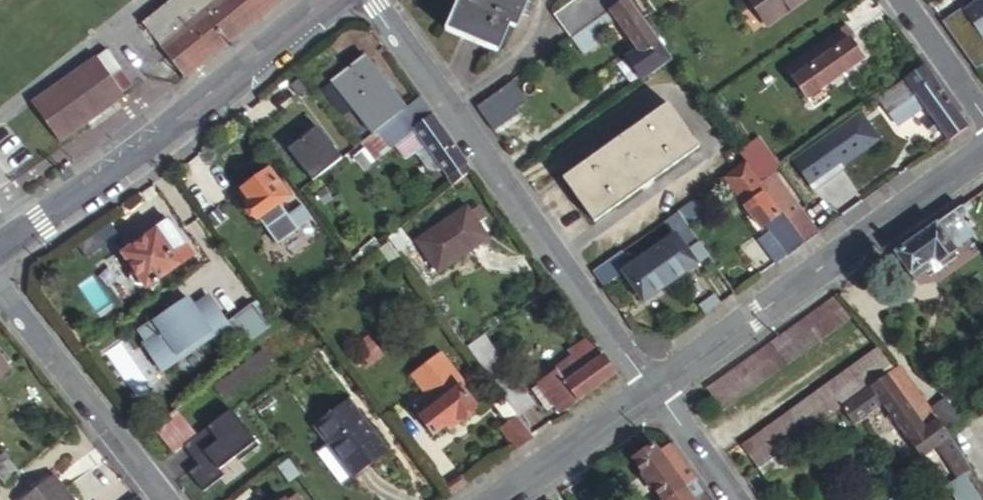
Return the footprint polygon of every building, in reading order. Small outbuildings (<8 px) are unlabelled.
[(285,0),(166,0),(138,23),(185,76),(186,78),(285,0)] [(449,32),(502,53),(513,27),(520,29),(526,16),(535,19),(537,10),(537,9),(542,0),(462,0),(449,32)] [(576,39),(629,0),(577,0),(558,14),(576,39)] [(586,53),(607,38),(601,30),(618,17),(658,72),(675,60),(632,0),(629,0),(576,39),(586,53)] [(767,27),(808,0),(748,0),(767,27)] [(965,10),(963,7),(944,22),(978,69),(982,65),(982,0),(979,0),(965,10)] [(786,73),(806,100),(868,56),(862,48),(869,42),(856,25),(786,73)] [(105,52),(94,60),(121,95),(131,87),(105,52)] [(348,119),(367,145),(404,118),(411,113),(371,59),(329,90),(348,117),(348,119)] [(84,125),(108,107),(122,97),(121,95),(94,60),(31,107),(59,144),(84,125)] [(952,142),(968,130),(925,69),(881,100),(900,125),(926,107),(952,142)] [(480,105),(495,128),(530,105),(514,83),(480,105)] [(459,186),(477,171),(458,144),(427,100),(411,113),(404,118),(406,120),(369,147),(380,162),(420,132),(459,186)] [(568,178),(599,219),(699,147),(668,105),(568,178)] [(758,144),(742,155),(749,163),(750,166),(766,155),(758,144)] [(320,154),(294,175),(304,189),(331,168),(320,154)] [(762,182),(778,171),(766,155),(750,166),(762,182)] [(750,166),(749,163),(727,179),(763,228),(769,224),(784,213),(772,195),(762,182),(750,166)] [(242,195),(262,221),(264,220),(285,205),(295,197),(275,171),(242,195)] [(789,219),(804,208),(778,171),(762,182),(772,195),(784,213),(789,219)] [(975,209),(969,202),(897,253),(920,285),(934,275),(933,273),(939,268),(945,275),(962,264),(958,259),(982,241),(978,236),(981,233),(969,214),(975,209)] [(285,205),(264,220),(272,231),(281,244),(317,218),(308,205),(293,216),(285,205)] [(789,219),(807,244),(822,233),(804,208),(789,219)] [(446,277),(495,240),(472,211),(424,247),(446,277)] [(680,213),(666,223),(672,231),(686,221),(680,213)] [(784,213),(769,224),(773,230),(790,252),(791,255),(807,244),(789,219),(784,213)] [(149,287),(197,253),(174,219),(126,251),(134,263),(128,267),(141,286),(147,283),(149,287)] [(709,281),(722,272),(686,221),(672,231),(677,238),(627,273),(647,302),(698,266),(709,281)] [(773,230),(759,241),(775,263),(790,252),(773,230)] [(410,232),(397,242),(408,257),(422,247),(410,232)] [(397,242),(396,240),(389,246),(406,269),(413,264),(408,257),(397,242)] [(216,293),(211,297),(231,323),(236,320),(216,293)] [(151,341),(149,343),(169,370),(183,359),(181,356),(202,340),(204,343),(231,323),(211,297),(199,306),(192,296),(161,319),(160,317),(143,330),(151,341)] [(851,319),(835,297),(710,386),(727,409),(851,319)] [(260,305),(238,323),(256,346),(279,329),(260,305)] [(487,334),(471,345),(502,387),(517,376),(487,334)] [(202,340),(181,356),(183,359),(204,343),(202,340)] [(374,346),(363,354),(373,367),(383,359),(374,346)] [(594,346),(538,385),(553,405),(560,415),(616,375),(594,346)] [(239,387),(278,358),(269,347),(229,378),(237,389),(239,387)] [(759,467),(783,450),(782,450),(891,370),(874,348),(743,444),(759,467)] [(437,394),(414,411),(436,440),(451,429),(454,433),(470,422),(467,417),(483,406),(470,389),(474,385),(450,353),(421,374),(437,394)] [(10,367),(0,354),(0,375),(10,367)] [(383,359),(373,367),(381,379),(392,371),(383,359)] [(899,371),(885,380),(923,432),(936,422),(899,371)] [(502,387),(509,396),(520,412),(522,414),(537,403),(517,376),(502,387)] [(965,463),(945,436),(936,422),(923,432),(885,380),(838,412),(851,429),(882,408),(919,460),(935,449),(960,485),(974,475),(965,463)] [(548,409),(553,405),(538,385),(534,389),(548,409)] [(497,405),(508,421),(520,412),(509,396),(497,405)] [(194,399),(181,409),(185,415),(198,405),(194,399)] [(357,477),(392,451),(355,400),(319,426),(326,435),(357,477)] [(181,409),(159,425),(178,451),(199,433),(185,415),(181,409)] [(500,426),(518,450),(537,436),(522,414),(520,412),(508,421),(500,426)] [(344,486),(357,477),(326,435),(314,445),(344,486)] [(673,443),(663,450),(656,442),(634,457),(665,499),(666,499),(681,491),(688,499),(713,499),(673,443)] [(9,449),(1,455),(0,454),(0,472),(17,459),(9,449)] [(767,479),(791,462),(783,450),(759,467),(767,479)] [(17,459),(0,472),(0,477),(5,482),(23,468),(17,459)] [(52,473),(19,499),(73,499),(52,473)] [(974,475),(960,485),(952,491),(959,499),(982,499),(982,487),(974,475)]
